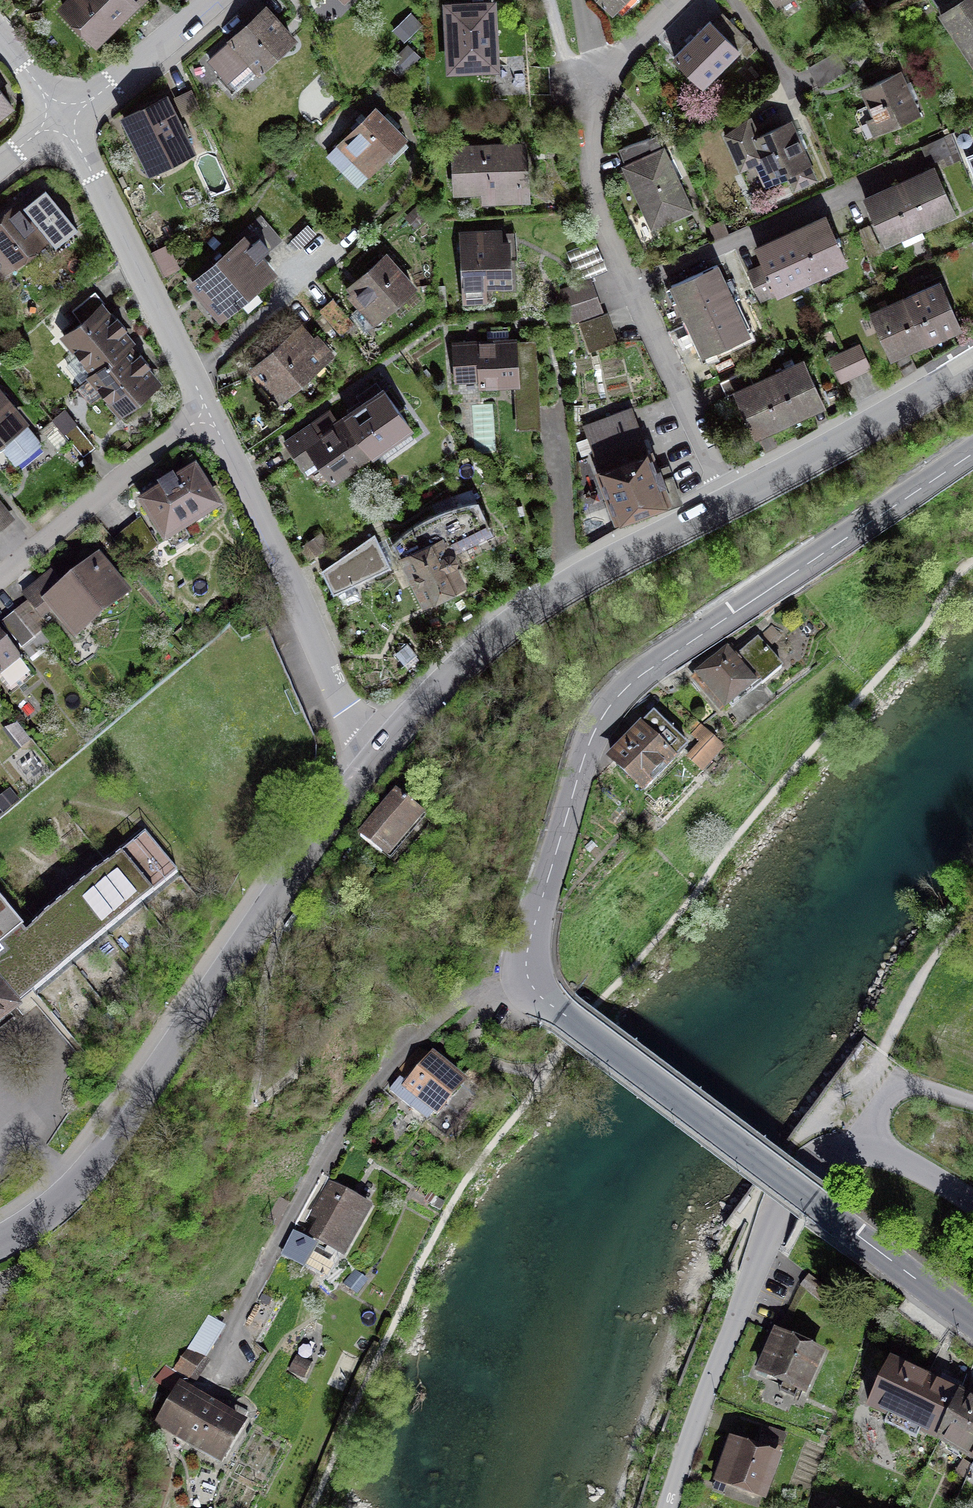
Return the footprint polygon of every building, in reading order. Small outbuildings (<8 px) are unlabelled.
[(96,56),(151,1),(150,0),(70,0),(55,15),(96,56)] [(447,71),(500,67),(496,0),(442,0),(447,71)] [(618,11),(629,0),(606,0),(618,11)] [(860,0),(851,0),(847,3),(858,15),(867,7),(860,0)] [(944,8),(972,50),(972,0),(938,0),(944,8)] [(297,34),(266,2),(228,38),(259,70),(297,34)] [(748,46),(711,13),(674,54),(711,87),(748,46)] [(838,49),(811,62),(821,83),(848,70),(838,49)] [(923,115),(903,70),(864,87),(875,113),(864,118),(872,137),(923,115)] [(0,86),(0,115),(14,105),(0,86)] [(169,93),(122,117),(151,176),(199,153),(169,93)] [(409,135),(377,104),(328,154),(360,185),(409,135)] [(823,173),(793,115),(762,131),(754,115),(720,134),(741,173),(759,163),(778,197),(823,173)] [(958,150),(947,125),(918,138),(926,157),(935,153),(938,160),(958,150)] [(702,208),(672,141),(662,146),(657,133),(620,149),(656,229),(702,208)] [(529,138),(452,143),(455,191),(481,189),(481,203),(533,200),(529,138)] [(898,179),(921,229),(959,212),(937,162),(898,179)] [(921,229),(898,179),(867,193),(889,243),(921,229)] [(45,186),(24,202),(56,241),(76,225),(45,186)] [(16,200),(0,213),(0,279),(48,239),(16,200)] [(429,219),(417,205),(404,216),(415,230),(429,219)] [(853,260),(829,209),(792,226),(815,277),(853,260)] [(317,231),(309,222),(289,243),(298,251),(317,231)] [(505,236),(504,225),(458,229),(463,290),(519,286),(515,236),(505,236)] [(815,277),(792,226),(757,242),(767,263),(750,271),(764,301),(815,277)] [(245,229),(186,282),(220,320),(278,268),(262,251),(270,243),(259,232),(253,238),(245,229)] [(417,285),(386,249),(343,287),(374,323),(417,285)] [(673,284),(689,318),(738,295),(722,261),(673,284)] [(967,324),(945,276),(908,293),(930,341),(967,324)] [(564,306),(594,295),(589,280),(558,291),(564,306)] [(930,341),(908,293),(870,310),(892,358),(930,341)] [(594,295),(564,306),(569,321),(600,310),(594,295)] [(689,318),(707,353),(755,330),(738,295),(689,318)] [(352,318),(335,297),(320,308),(337,330),(352,318)] [(139,347),(108,308),(63,343),(94,383),(134,349),(139,347)] [(578,325),(588,353),(622,341),(612,313),(578,325)] [(303,320),(250,367),(281,403),(338,353),(319,330),(315,334),(303,320)] [(519,338),(453,341),(455,389),(515,386),(522,385),(520,340),(519,338)] [(844,351),(856,375),(874,366),(862,342),(844,351)] [(126,425),(169,388),(134,349),(94,383),(92,385),(126,425)] [(856,375),(844,351),(832,357),(844,381),(856,375)] [(826,403),(803,354),(774,368),(797,417),(826,403)] [(797,417),(774,368),(735,386),(758,435),(797,417)] [(373,370),(323,408),(364,462),(383,448),(390,457),(422,433),(373,370)] [(0,386),(0,448),(15,465),(43,441),(26,422),(29,419),(0,386)] [(620,521),(672,500),(634,404),(582,424),(620,521)] [(364,462),(323,408),(282,442),(309,476),(316,470),(331,488),(364,462)] [(52,422),(41,431),(57,450),(67,441),(52,422)] [(94,446),(76,424),(65,433),(83,455),(94,446)] [(194,462),(137,498),(165,542),(222,506),(194,462)] [(13,517),(0,500),(0,527),(13,517)] [(445,530),(399,553),(424,603),(472,581),(459,558),(461,554),(460,549),(459,547),(494,530),(487,518),(450,536),(445,530)] [(320,559),(335,587),(394,555),(379,527),(320,559)] [(130,594),(98,554),(61,584),(50,571),(15,600),(33,622),(48,609),(74,640),(130,594)] [(13,612),(0,624),(0,625),(21,648),(35,636),(13,612)] [(0,636),(0,676),(11,690),(31,673),(0,636)] [(781,668),(757,641),(736,659),(727,649),(691,680),(724,718),(781,668)] [(685,744),(658,714),(612,757),(639,786),(685,744)] [(7,730),(20,747),(29,741),(16,723),(7,730)] [(726,746),(701,723),(690,733),(699,742),(686,755),(703,771),(726,746)] [(424,815),(395,789),(357,832),(385,857),(424,815)] [(4,993),(22,978),(32,990),(34,992),(178,872),(146,834),(26,933),(21,927),(0,945),(0,988),(4,993)] [(16,1007),(4,993),(0,988),(0,1020),(16,1007)] [(475,1064),(460,1082),(432,1059),(424,1068),(415,1061),(390,1091),(412,1109),(422,1098),(436,1109),(426,1120),(446,1136),(494,1080),(475,1064)] [(375,1207),(331,1184),(304,1236),(348,1258),(375,1207)] [(358,1272),(348,1284),(356,1292),(367,1280),(358,1272)] [(206,1358),(227,1326),(209,1314),(172,1370),(195,1385),(211,1361),(206,1358)] [(768,1349),(757,1373),(808,1396),(828,1351),(776,1329),(768,1349)] [(311,1364),(296,1356),(287,1372),(301,1380),(311,1364)] [(893,1358),(869,1410),(939,1443),(963,1391),(926,1374),(893,1358)] [(251,1424),(182,1381),(157,1422),(225,1465),(251,1424)] [(963,1391),(939,1443),(972,1463),(972,1397),(963,1391)] [(724,1459),(715,1485),(769,1503),(785,1456),(781,1455),(788,1434),(770,1428),(763,1448),(732,1438),(724,1459)] [(172,1462),(166,1446),(155,1450),(161,1467),(172,1462)]
